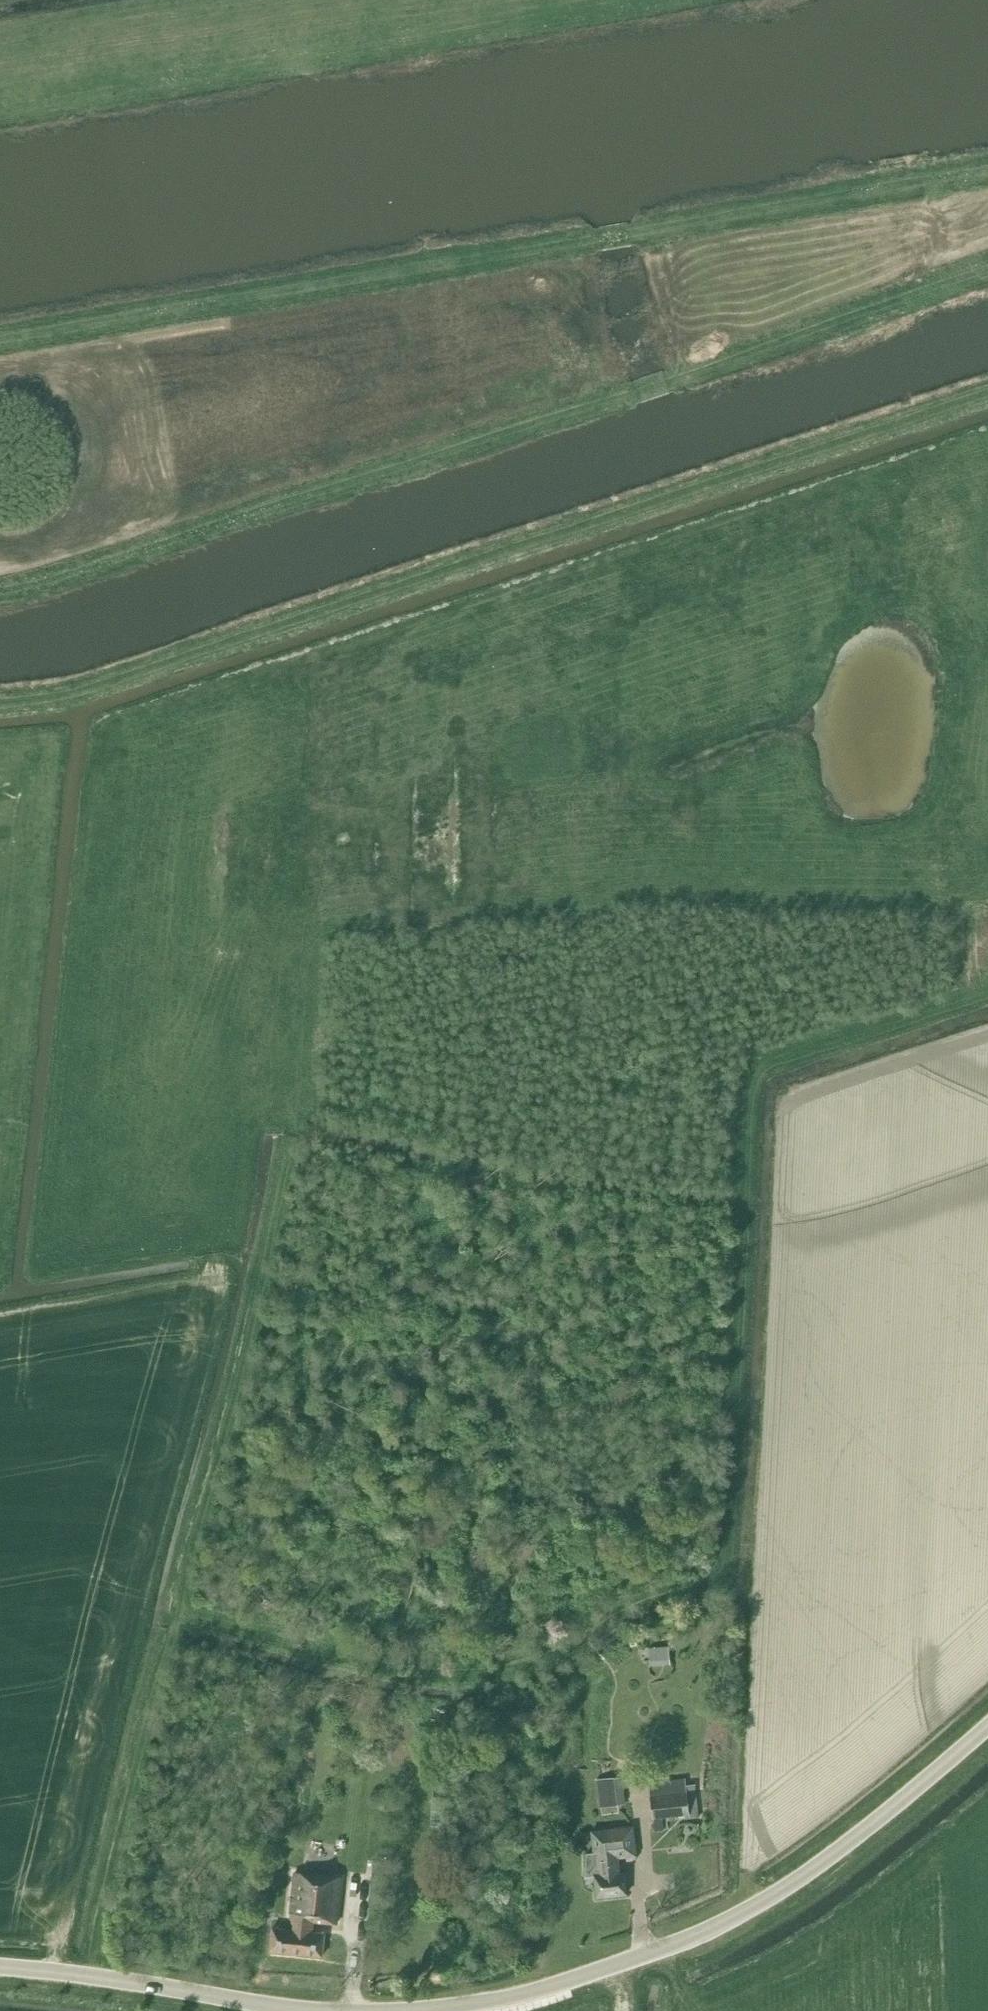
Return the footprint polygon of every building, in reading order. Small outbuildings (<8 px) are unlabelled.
[(650,1665),(670,1664),(669,1646),(649,1648),(650,1665)] [(599,1807),(618,1805),(615,1777),(596,1779),(599,1807)] [(649,1782),(655,1831),(664,1830),(662,1818),(685,1815),(685,1819),(700,1817),(696,1784),(686,1785),(685,1777),(649,1782)] [(586,1869),(599,1867),(600,1874),(595,1875),(597,1897),(627,1894),(625,1872),(620,1872),(619,1858),(637,1856),(633,1826),(592,1831),(594,1853),(587,1853),(586,1869)] [(325,1933),(312,1932),(313,1921),(334,1924),(339,1877),(310,1873),(292,1872),(287,1919),(293,1919),(291,1930),(273,1928),(270,1951),(322,1956),(325,1933)]
